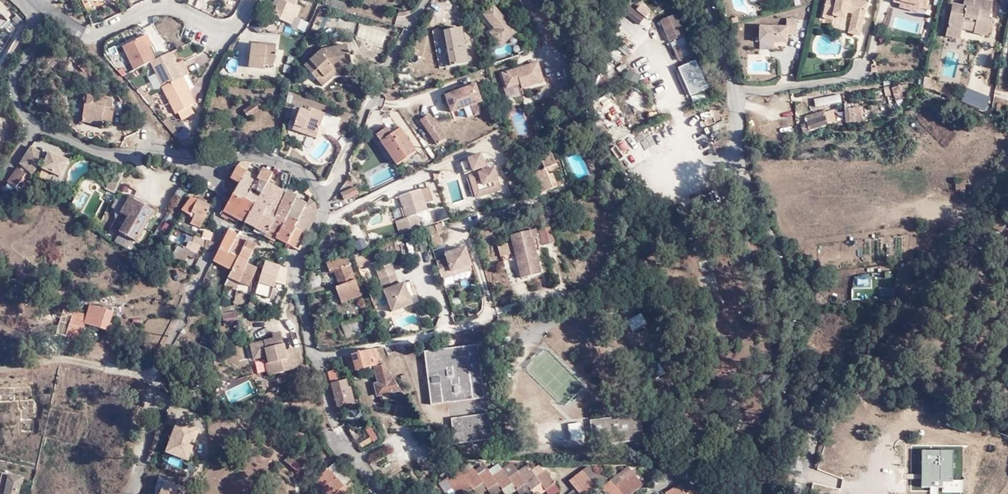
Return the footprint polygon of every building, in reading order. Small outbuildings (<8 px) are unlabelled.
[(294,0),(274,0),(273,0),(278,2),(274,9),(269,19),(288,27),(295,9),(291,7),(294,0)] [(866,0),(865,0),(839,0),(838,0),(829,0),(824,20),(835,23),(837,19),(847,21),(848,15),(856,17),(853,26),(864,28),(869,8),(865,7),(866,0)] [(929,0),(894,0),(893,2),(900,4),(901,1),(920,6),(920,8),(927,10),(929,0)] [(977,30),(977,31),(990,34),(993,18),(990,18),(994,1),(991,0),(965,0),(964,5),(955,3),(948,35),(963,38),(965,27),(966,19),(978,22),(977,30)] [(920,8),(920,6),(901,1),(900,4),(899,7),(919,12),(920,8)] [(642,2),(629,17),(639,26),(652,11),(642,2)] [(1,27),(11,19),(0,6),(0,26),(1,27)] [(514,35),(492,8),(482,17),(493,31),(488,34),(499,47),(514,35)] [(686,36),(676,13),(660,20),(670,43),(686,36)] [(798,32),(798,16),(787,16),(787,24),(760,24),(760,39),(788,39),(788,32),(798,32)] [(965,27),(977,30),(978,22),(966,19),(965,27)] [(358,40),(383,47),(388,29),(363,22),(358,40)] [(459,26),(439,32),(446,66),(466,61),(459,26)] [(145,37),(140,39),(146,51),(148,50),(150,49),(145,37)] [(122,48),(132,71),(149,63),(154,61),(148,50),(146,51),(140,39),(122,48)] [(325,78),(331,72),(349,66),(344,47),(322,52),(303,67),(316,80),(321,75),(325,78)] [(270,48),(261,48),(260,53),(246,52),(246,74),(260,74),(260,70),(270,70),(270,48)] [(181,78),(169,54),(154,61),(149,63),(160,88),(178,80),(181,78)] [(707,88),(695,60),(680,68),(691,95),(707,88)] [(541,84),(535,65),(500,75),(505,89),(518,86),(519,90),(541,84)] [(335,75),(331,72),(325,78),(321,75),(316,80),(322,88),(335,75)] [(187,91),(181,78),(178,80),(183,93),(187,91)] [(160,88),(158,89),(170,113),(172,112),(177,120),(189,114),(186,107),(189,105),(183,93),(178,80),(160,88)] [(486,111),(476,84),(447,94),(453,111),(473,104),(477,114),(486,111)] [(987,109),(991,94),(967,89),(964,103),(987,109)] [(100,120),(105,120),(105,117),(111,117),(112,108),(110,107),(111,99),(104,98),(104,92),(97,90),(95,99),(90,99),(88,95),(83,95),(79,119),(100,124),(100,120)] [(905,97),(903,90),(895,92),(896,100),(905,97)] [(141,97),(148,106),(156,100),(151,92),(141,97)] [(615,141),(634,130),(617,99),(598,110),(615,141)] [(244,112),(247,116),(256,107),(258,105),(256,102),(244,112)] [(863,104),(854,105),(855,121),(865,120),(863,104)] [(855,121),(854,105),(846,106),(848,122),(855,121)] [(256,107),(247,116),(248,118),(261,109),(259,107),(256,107)] [(303,130),(316,134),(323,116),(310,111),(309,113),(300,110),(292,131),(302,135),(303,130)] [(828,125),(826,111),(806,115),(808,122),(802,123),(804,131),(828,125)] [(447,138),(430,113),(421,119),(438,144),(447,138)] [(384,125),(374,132),(396,167),(416,152),(399,128),(390,134),(384,125)] [(314,139),(316,134),(303,130),(302,135),(314,139)] [(178,140),(183,146),(185,144),(190,141),(191,141),(191,140),(188,135),(178,140)] [(309,154),(316,162),(333,146),(326,139),(309,154)] [(274,147),(271,156),(277,158),(281,147),(274,145),(274,147)] [(38,165),(61,175),(67,161),(50,154),(48,159),(31,148),(20,162),(32,173),(38,165)] [(483,168),(479,155),(466,160),(466,161),(458,165),(462,176),(478,170),(482,173),(467,178),(474,200),(499,192),(492,169),(487,171),(483,168)] [(545,172),(523,178),(528,192),(540,189),(541,194),(557,189),(553,176),(560,174),(555,155),(541,159),(545,172)] [(251,195),(260,181),(246,174),(254,166),(250,165),(244,166),(241,168),(234,180),(242,185),(235,196),(255,209),(257,206),(260,200),(251,195)] [(16,190),(25,176),(18,170),(8,184),(16,190)] [(268,187),(274,176),(265,172),(260,181),(251,195),(260,200),(268,187)] [(105,186),(114,190),(119,178),(110,174),(105,186)] [(292,179),(286,177),(281,193),(268,187),(260,200),(270,206),(280,211),(288,198),(287,197),(288,191),(292,179)] [(297,181),(292,179),(288,191),(295,193),(298,182),(297,181)] [(345,203),(355,198),(352,191),(357,189),(354,182),(350,184),(346,179),(338,185),(345,203)] [(964,179),(954,179),(954,190),(958,191),(958,195),(963,195),(964,179)] [(423,187),(395,198),(397,207),(401,218),(390,222),(394,233),(415,224),(413,216),(422,212),(420,204),(428,201),(423,187)] [(157,210),(152,206),(143,198),(146,195),(138,189),(123,209),(130,215),(121,226),(136,238),(155,214),(157,210)] [(303,206),(288,198),(280,211),(265,235),(263,238),(274,243),(276,240),(288,221),(298,227),(302,219),(311,203),(313,198),(312,196),(310,193),(303,206)] [(255,209),(235,196),(225,211),(246,223),(255,209)] [(204,228),(212,210),(208,208),(209,205),(199,199),(197,203),(192,200),(185,214),(196,219),(194,223),(204,228)] [(270,206),(260,200),(257,206),(267,212),(270,206)] [(155,202),(152,206),(157,210),(155,214),(158,215),(163,208),(155,202)] [(316,208),(311,203),(302,219),(313,225),(317,217),(316,208)] [(267,212),(257,206),(255,209),(246,223),(257,229),(267,212)] [(280,211),(270,206),(267,212),(257,229),(262,233),(265,235),(280,211)] [(106,214),(101,209),(97,217),(100,221),(106,214)] [(130,215),(123,209),(113,221),(121,226),(130,215)] [(553,213),(538,217),(541,229),(552,226),(551,222),(556,221),(553,213)] [(302,219),(298,227),(295,231),(306,237),(313,225),(302,219)] [(167,239),(174,226),(164,221),(158,235),(167,239)] [(288,221),(276,240),(286,246),(295,231),(298,227),(288,221)] [(439,226),(427,230),(432,246),(441,243),(438,236),(442,235),(439,226)] [(552,226),(541,229),(545,245),(556,243),(552,226)] [(535,227),(525,230),(527,240),(533,239),(536,251),(540,248),(535,227)] [(527,240),(525,230),(511,234),(523,278),(542,273),(536,251),(533,239),(527,240)] [(230,254),(241,234),(235,231),(233,235),(230,233),(221,250),(230,254)] [(295,231),(286,246),(299,253),(306,242),(304,242),(306,237),(295,231)] [(255,242),(241,234),(230,254),(240,258),(249,262),(249,261),(256,247),(253,245),(255,242)] [(216,249),(217,245),(209,241),(205,248),(214,252),(216,249)] [(196,255),(200,258),(204,251),(194,246),(191,253),(196,255)] [(191,253),(178,247),(171,262),(183,268),(187,259),(193,261),(196,255),(191,253)] [(447,260),(436,263),(442,280),(452,276),(452,272),(470,267),(465,249),(445,255),(447,260)] [(240,258),(230,254),(221,250),(215,263),(233,272),(240,258)] [(249,262),(240,258),(233,272),(229,279),(238,284),(247,265),(249,262)] [(335,270),(341,287),(353,284),(348,269),(351,268),(348,258),(328,264),(331,271),(335,270)] [(375,270),(379,280),(395,274),(391,263),(375,270)] [(285,271),(265,264),(254,295),(269,300),(274,285),(284,288),(285,271)] [(257,270),(247,265),(238,284),(248,289),(250,284),(257,270)] [(471,270),(470,267),(452,272),(452,276),(471,270)] [(379,280),(383,291),(399,285),(395,274),(379,280)] [(234,291),(238,284),(229,279),(227,288),(234,292),(234,291)] [(341,287),(335,289),(339,303),(359,297),(355,283),(353,284),(341,287)] [(399,285),(383,291),(391,311),(411,305),(403,284),(399,285)] [(114,310),(92,304),(88,314),(75,310),(67,335),(80,339),(86,323),(114,331),(117,323),(111,321),(114,310)] [(238,311),(223,312),(225,326),(240,324),(238,311)] [(633,331),(648,324),(643,312),(627,319),(633,331)] [(344,338),(369,332),(365,318),(342,323),(344,338)] [(266,361),(263,362),(264,373),(295,368),(291,349),(283,350),(280,337),(273,338),(249,343),(251,356),(262,354),(265,354),(266,361)] [(487,398),(480,344),(428,352),(434,406),(487,398)] [(375,349),(346,357),(350,370),(351,370),(359,368),(370,366),(375,365),(378,382),(376,383),(380,394),(398,389),(397,384),(375,349)] [(359,368),(360,375),(372,372),(370,366),(359,368)] [(822,370),(808,369),(807,377),(821,378),(822,370)] [(337,371),(330,373),(339,410),(352,406),(347,380),(340,383),(337,371)] [(176,390),(186,395),(191,387),(182,381),(176,390)] [(191,387),(186,395),(190,398),(195,389),(191,387)] [(494,439),(490,413),(453,417),(456,443),(494,439)] [(592,445),(641,440),(639,415),(590,421),(592,445)] [(189,460),(201,427),(178,418),(165,451),(189,460)] [(569,423),(571,440),(584,438),(582,421),(569,423)] [(416,429),(414,424),(404,430),(406,435),(416,429)] [(360,430),(364,444),(378,441),(374,427),(360,430)] [(930,483),(944,483),(953,482),(954,452),(923,452),(923,465),(930,466),(930,483)] [(391,454),(371,467),(377,479),(397,465),(391,454)] [(944,488),(944,483),(930,483),(930,466),(923,465),(922,489),(944,488)] [(309,473),(303,467),(295,477),(303,482),(309,473)] [(592,493),(596,493),(600,491),(586,473),(579,477),(592,493)] [(633,473),(606,493),(630,493),(642,485),(633,473)] [(543,474),(535,481),(531,476),(522,482),(517,475),(508,481),(503,476),(496,482),(492,475),(482,482),(475,475),(465,483),(460,476),(448,486),(456,493),(484,493),(488,491),(489,493),(493,493),(500,489),(504,493),(513,488),(518,493),(519,493),(526,488),(531,493),(539,487),(543,493),(544,493),(553,487),(543,474)] [(20,481),(0,476),(0,493),(17,493),(20,481)] [(328,477),(318,489),(324,493),(344,493),(345,493),(328,477)] [(579,477),(565,487),(571,493),(592,493),(579,477)] [(178,482),(157,480),(156,493),(177,493),(178,482)] [(683,485),(670,493),(689,493),(683,485)]
